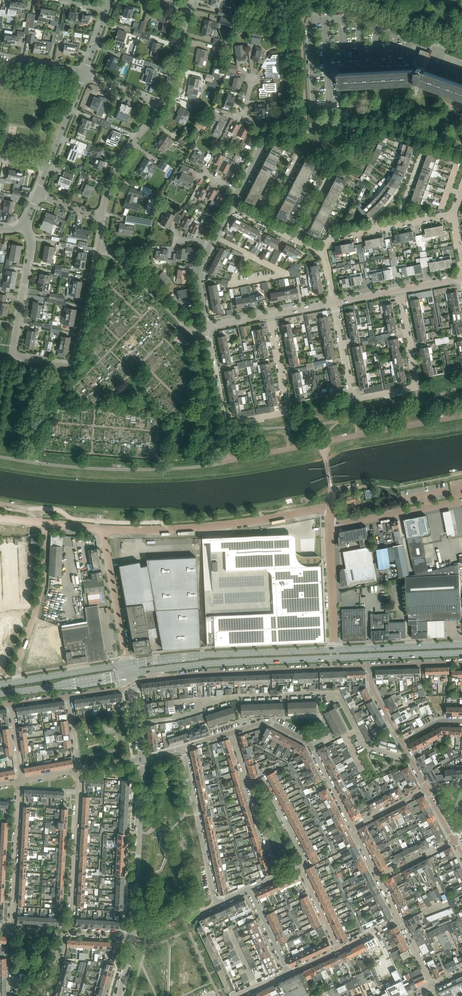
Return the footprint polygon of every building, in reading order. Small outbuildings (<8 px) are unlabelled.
[(9,7),(7,15),(15,16),(16,14),(18,2),(11,1),(10,5),(10,8),(9,7)] [(18,2),(16,14),(20,15),(20,17),(23,18),(25,10),(24,10),(24,8),(25,4),(18,2)] [(130,18),(131,15),(134,16),(136,8),(130,6),(129,9),(125,8),(123,16),(130,18)] [(31,19),(29,28),(33,29),(34,22),(46,24),(47,18),(48,10),(41,9),(40,15),(39,15),(38,20),(31,19)] [(48,10),(47,18),(51,19),(50,24),(57,26),(55,33),(59,33),(60,34),(60,30),(61,25),(57,24),(58,22),(58,21),(58,18),(56,18),(55,18),(54,18),(55,11),(48,10)] [(74,23),(78,24),(80,12),(76,12),(76,13),(70,12),(68,20),(75,21),(74,23)] [(84,13),(80,12),(78,24),(81,24),(82,22),(88,24),(90,16),(83,14),(84,13)] [(172,19),(169,18),(169,17),(160,14),(159,21),(163,23),(161,31),(168,33),(172,19)] [(236,28),(238,21),(228,18),(226,25),(236,28)] [(203,34),(203,35),(204,35),(211,36),(212,37),(214,29),(215,30),(216,27),(219,28),(220,24),(217,23),(213,22),(205,20),(204,25),(204,27),(203,27),(201,34),(203,34)] [(24,34),(28,34),(29,28),(25,27),(24,32),(17,31),(16,36),(12,35),(10,44),(17,45),(18,38),(20,39),(20,35),(24,36),(24,35),(24,34)] [(4,42),(10,44),(12,35),(7,34),(8,31),(8,29),(5,28),(4,36),(5,36),(4,42)] [(116,37),(115,39),(116,40),(115,45),(120,47),(122,41),(123,42),(126,32),(120,30),(119,33),(118,32),(116,36),(116,35),(116,37)] [(140,36),(139,38),(149,41),(151,34),(145,32),(141,31),(140,36)] [(58,40),(59,33),(55,33),(51,32),(51,34),(54,35),(52,41),(54,41),(54,43),(57,43),(58,40)] [(249,32),(249,35),(248,38),(247,43),(259,46),(261,38),(261,35),(249,32)] [(33,52),(40,53),(42,45),(37,44),(38,38),(35,38),(33,45),(34,45),(33,52)] [(68,40),(64,39),(63,47),(64,47),(63,53),(70,54),(72,42),(68,42),(68,40)] [(42,45),(40,53),(47,54),(48,48),(51,48),(52,42),(42,40),(42,45)] [(72,43),(72,42),(70,54),(77,56),(78,49),(79,49),(80,44),(72,43)] [(150,56),(157,57),(158,52),(160,44),(152,42),(151,46),(152,47),(151,51),(150,56)] [(220,53),(221,47),(214,45),(212,51),(220,53)] [(236,55),(237,64),(247,62),(245,54),(244,45),(235,46),(236,55)] [(263,49),(256,47),(253,60),(256,61),(256,60),(258,60),(258,62),(263,63),(265,54),(261,54),(263,49)] [(196,64),(203,66),(205,56),(207,56),(208,51),(198,49),(196,54),(198,54),(197,57),(196,57),(195,63),(196,64)] [(414,69),(339,73),(339,87),(415,83),(420,85),(421,84),(461,98),(461,68),(443,61),(441,65),(429,61),(432,51),(431,53),(420,49),(414,69)] [(123,53),(121,60),(124,61),(124,60),(132,63),(134,57),(123,53)] [(266,59),(261,67),(265,69),(265,72),(266,72),(266,74),(265,74),(266,78),(273,77),(273,78),(279,78),(279,64),(278,54),(272,55),(269,59),(267,57),(266,59)] [(119,71),(121,66),(118,65),(120,59),(111,56),(110,60),(108,59),(106,66),(119,71)] [(134,57),(132,63),(143,66),(144,60),(134,57)] [(236,73),(238,66),(230,64),(228,71),(231,72),(236,73)] [(147,67),(143,79),(146,80),(145,82),(150,84),(150,83),(154,84),(156,78),(157,78),(158,74),(157,74),(157,71),(154,70),(155,70),(149,68),(147,67)] [(239,74),(236,73),(231,72),(230,76),(233,77),(231,87),(236,89),(237,90),(237,89),(239,89),(241,81),(240,81),(241,78),(238,78),(239,74)] [(189,85),(187,93),(189,93),(189,94),(189,96),(190,98),(194,99),(196,98),(197,96),(196,95),(198,88),(200,88),(202,81),(190,78),(189,85)] [(263,84),(263,88),(259,88),(259,97),(267,97),(267,92),(276,91),(276,83),(263,84)] [(229,107),(233,108),(234,103),(239,105),(242,97),(238,96),(238,97),(236,97),(236,96),(228,94),(227,97),(224,97),(224,100),(225,102),(223,108),(228,109),(229,107)] [(93,107),(93,108),(94,108),(93,109),(97,111),(98,107),(104,109),(108,98),(102,97),(101,100),(99,99),(99,98),(94,96),(90,106),(93,107)] [(123,121),(127,123),(129,117),(130,115),(128,114),(131,107),(131,108),(126,106),(127,106),(121,103),(116,118),(122,121),(123,122),(123,121)] [(351,109),(351,113),(355,113),(359,116),(361,116),(361,118),(360,103),(346,103),(345,103),(345,104),(347,104),(347,105),(351,109)] [(266,104),(254,104),(255,112),(259,112),(259,117),(265,117),(265,112),(266,112),(266,104)] [(204,108),(197,105),(195,111),(202,114),(204,108)] [(189,112),(181,107),(178,111),(180,112),(179,115),(178,114),(175,120),(182,123),(186,116),(187,116),(189,112)] [(215,107),(213,111),(211,117),(219,121),(212,135),(218,138),(225,124),(224,123),(226,121),(227,121),(225,120),(226,118),(219,114),(222,109),(215,107)] [(104,120),(93,116),(91,121),(83,118),(80,126),(78,132),(82,134),(84,129),(88,130),(88,129),(89,129),(90,125),(94,127),(95,123),(102,126),(102,124),(104,120)] [(232,138),(239,125),(233,122),(234,120),(231,119),(223,134),(226,135),(229,131),(234,134),(232,138)] [(239,145),(240,146),(248,130),(242,127),(243,125),(240,123),(239,125),(232,138),(235,140),(237,136),(243,139),(239,145)] [(248,130),(240,146),(243,147),(245,143),(251,146),(256,137),(255,137),(250,134),(251,132),(247,131),(248,129),(248,130)] [(113,130),(106,139),(106,142),(106,143),(107,144),(108,144),(109,145),(111,145),(112,145),(113,146),(114,146),(115,145),(117,145),(117,144),(117,143),(118,141),(119,140),(121,133),(114,130),(114,131),(113,130)] [(161,139),(158,143),(157,142),(154,145),(156,147),(163,152),(166,148),(168,149),(174,141),(163,134),(160,138),(161,139)] [(182,146),(186,141),(180,137),(177,142),(182,146)] [(82,154),(84,148),(85,149),(87,144),(77,141),(76,145),(73,144),(67,159),(69,160),(70,160),(74,162),(78,153),(82,154)] [(400,143),(399,149),(402,150),(413,153),(413,150),(414,148),(414,147),(404,144),(400,143)] [(273,144),(271,148),(283,155),(286,150),(283,149),(273,144)] [(91,146),(89,152),(96,155),(93,162),(95,162),(93,166),(98,168),(98,169),(100,170),(100,169),(101,169),(104,161),(98,159),(100,156),(98,156),(101,150),(91,146)] [(212,155),(209,162),(212,164),(213,162),(218,165),(223,156),(217,153),(219,149),(216,147),(212,155)] [(271,148),(269,152),(279,157),(281,159),(283,155),(271,148)] [(203,159),(209,162),(212,155),(207,153),(205,157),(200,154),(201,153),(200,152),(198,151),(197,152),(194,151),(190,159),(188,158),(186,161),(190,163),(191,161),(193,162),(193,161),(200,165),(203,159)] [(269,152),(267,156),(277,161),(279,157),(269,152)] [(428,153),(426,160),(436,163),(438,156),(428,153)] [(397,158),(399,159),(410,163),(411,160),(411,158),(401,155),(398,154),(397,158)] [(220,171),(225,173),(232,160),(230,164),(224,161),(226,157),(223,156),(218,165),(215,171),(219,172),(220,171)] [(277,161),(267,156),(265,160),(275,165),(277,161)] [(140,174),(139,174),(144,177),(148,171),(153,173),(157,166),(152,163),(152,162),(146,159),(142,166),(141,165),(138,170),(141,172),(140,174)] [(399,159),(398,164),(408,168),(409,165),(410,163),(399,159)] [(232,160),(225,173),(224,175),(228,177),(229,175),(234,178),(239,170),(239,169),(233,166),(235,162),(232,160)] [(265,160),(263,164),(273,169),(275,165),(265,160)] [(305,160),(303,164),(313,170),(316,172),(318,167),(315,165),(305,160)] [(433,170),(436,163),(426,160),(423,166),(433,170)] [(158,167),(164,170),(167,165),(162,161),(158,167)] [(393,167),(396,168),(406,173),(407,170),(408,168),(398,164),(395,163),(393,167)] [(186,183),(184,186),(189,188),(191,185),(191,184),(194,177),(190,175),(190,176),(187,174),(190,168),(183,164),(177,175),(173,181),(176,182),(178,182),(179,180),(186,183)] [(273,169),(263,164),(261,168),(271,173),(273,169)] [(303,164),(301,168),(310,174),(314,176),(316,172),(313,170),(303,164)] [(431,177),(433,170),(423,166),(421,173),(431,177)] [(261,168),(259,172),(269,177),(271,173),(261,168)] [(310,174),(301,168),(299,172),(308,178),(310,174)] [(396,168),(394,172),(403,177),(405,175),(406,173),(396,168)] [(7,173),(5,181),(10,182),(11,179),(15,179),(16,171),(9,170),(9,174),(7,173)] [(23,173),(16,171),(15,179),(14,183),(23,185),(24,175),(24,176),(22,175),(23,173)] [(60,176),(60,178),(57,184),(60,185),(61,186),(61,185),(65,187),(65,188),(68,189),(74,174),(64,171),(62,176),(60,176)] [(89,174),(82,171),(79,177),(86,180),(89,174)] [(391,171),(389,175),(391,176),(401,182),(402,180),(403,177),(394,172),(391,171)] [(269,177),(259,172),(257,176),(267,181),(269,177)] [(310,179),(308,178),(299,172),(297,176),(306,182),(308,183),(310,179)] [(421,173),(418,180),(428,183),(431,177),(421,173)] [(389,175),(386,179),(398,186),(400,184),(401,182),(391,176),(389,175)] [(257,176),(255,180),(265,185),(267,181),(257,176)] [(306,182),(297,176),(294,180),(304,185),(306,182)] [(334,181),(344,186),(346,182),(336,176),(334,181)] [(386,179),(384,183),(395,191),(397,189),(398,186),(386,179)] [(265,185),(255,180),(253,184),(263,189),(265,185)] [(307,187),(304,185),(294,180),(292,184),(302,190),(305,191),(307,187)] [(418,180),(416,187),(426,190),(428,183),(418,180)] [(334,181),(332,185),(342,190),(344,186),(334,181)] [(82,192),(83,192),(82,195),(90,198),(89,197),(91,190),(92,190),(93,187),(94,187),(83,183),(82,186),(85,187),(83,192),(83,191),(82,192)] [(394,193),(395,191),(384,183),(381,187),(383,188),(392,195),(394,193)] [(201,186),(197,184),(189,199),(193,201),(195,197),(200,199),(200,200),(201,200),(205,190),(200,188),(201,186)] [(253,184),(251,188),(260,193),(263,189),(253,184)] [(302,190),(292,184),(290,188),(300,194),(302,190)] [(152,189),(142,185),(142,187),(140,192),(136,191),(136,189),(134,188),(130,187),(128,192),(126,200),(125,200),(123,207),(125,208),(123,215),(127,215),(129,209),(130,207),(138,210),(139,206),(139,204),(133,202),(134,196),(135,197),(137,198),(137,197),(141,198),(143,193),(149,195),(151,191),(152,189)] [(205,190),(201,200),(204,201),(206,197),(211,200),(209,204),(216,191),(211,188),(212,187),(208,185),(205,190)] [(340,194),(342,190),(332,185),(330,189),(340,194)] [(381,187),(378,190),(389,199),(392,195),(383,188),(381,187)] [(416,187),(414,194),(424,197),(426,190),(416,187)] [(260,193),(251,188),(249,192),(258,197),(260,193)] [(298,198),(300,194),(290,188),(288,192),(298,198)] [(216,191),(209,204),(213,206),(215,202),(221,205),(222,202),(226,195),(225,196),(220,193),(220,191),(217,189),(216,191)] [(330,189),(328,193),(338,198),(340,194),(330,189)] [(378,190),(375,194),(385,203),(387,201),(389,199),(378,190)] [(249,192),(247,196),(256,201),(258,197),(249,192)] [(288,192),(286,196),(296,202),(298,198),(288,192)] [(336,202),(338,198),(328,193),(326,197),(336,202)] [(375,194),(372,197),(374,199),(382,207),(384,205),(385,203),(375,194)] [(421,204),(424,197),(414,194),(411,200),(421,204)] [(256,201),(247,196),(244,201),(254,206),(256,201)] [(296,202),(286,196),(284,200),(294,206),(296,202)] [(326,197),(324,201),(334,206),(336,202),(326,197)] [(374,199),(371,203),(378,211),(380,209),(382,207),(374,199)] [(5,200),(3,212),(9,213),(10,213),(12,213),(14,201),(5,200)] [(284,200),(282,204),(292,210),(294,206),(284,200)] [(332,210),(334,206),(324,201),(322,205),(332,210)] [(363,214),(364,215),(365,212),(370,218),(372,216),(374,214),(367,206),(364,208),(361,203),(357,206),(358,206),(358,207),(359,209),(360,210),(360,211),(361,212),(362,213),(363,214)] [(371,203),(367,206),(374,214),(376,212),(378,211),(371,203)] [(292,210),(282,204),(280,208),(290,213),(292,210)] [(178,221),(178,223),(177,227),(180,228),(181,226),(186,229),(184,231),(184,232),(192,217),(190,220),(185,217),(187,213),(190,207),(186,205),(183,211),(181,216),(178,221)] [(322,205),(320,209),(329,214),(332,210),(322,205)] [(290,213),(280,208),(278,212),(288,218),(290,219),(292,215),(290,213)] [(327,218),(329,214),(320,209),(318,213),(327,218)] [(161,223),(168,227),(168,228),(172,220),(178,223),(178,221),(181,216),(175,213),(174,215),(167,211),(165,215),(163,214),(161,218),(163,219),(161,223)] [(53,224),(55,219),(59,221),(60,218),(57,217),(58,216),(46,212),(45,215),(45,216),(44,220),(53,224)] [(288,218),(278,212),(276,217),(286,222),(288,218)] [(318,213),(315,217),(325,222),(327,218),(318,213)] [(140,222),(141,218),(126,215),(125,225),(126,225),(127,224),(133,225),(134,221),(140,222)] [(188,232),(194,234),(202,218),(198,225),(193,222),(195,218),(192,217),(184,232),(188,233),(188,232)] [(323,226),(325,222),(315,217),(313,221),(323,226)] [(202,218),(194,234),(194,235),(195,233),(198,234),(199,233),(205,236),(204,236),(209,228),(210,227),(204,224),(206,220),(202,218)] [(231,226),(238,229),(242,222),(235,218),(231,226)] [(41,224),(40,228),(46,231),(45,234),(50,236),(52,233),(50,232),(53,224),(44,220),(42,224),(41,224)] [(313,221),(311,225),(321,230),(323,226),(313,221)] [(244,232),(248,225),(242,222),(238,229),(244,232)] [(120,224),(118,233),(133,235),(134,225),(133,225),(127,224),(126,225),(125,225),(120,224)] [(75,233),(74,237),(88,239),(89,230),(82,229),(83,226),(76,225),(74,233),(75,233)] [(244,232),(242,235),(249,238),(254,228),(248,225),(244,232)] [(319,234),(321,230),(311,225),(309,229),(319,234)] [(437,227),(439,237),(439,238),(442,238),(447,237),(445,228),(443,228),(442,225),(442,226),(437,227)] [(437,227),(430,228),(432,236),(435,236),(436,237),(439,237),(437,227)] [(254,228),(249,238),(250,239),(258,243),(259,241),(262,235),(258,233),(259,232),(260,231),(254,228)] [(424,235),(420,236),(422,247),(423,250),(426,250),(425,244),(426,244),(426,241),(429,240),(428,237),(432,236),(430,228),(425,229),(426,232),(424,232),(424,235)] [(319,234),(309,229),(307,233),(317,238),(319,234)] [(412,230),(407,231),(408,232),(409,242),(410,244),(416,243),(417,245),(422,247),(420,236),(416,236),(415,233),(415,234),(413,234),(412,230)] [(408,232),(400,234),(402,242),(405,241),(406,243),(409,242),(408,232)] [(256,247),(259,249),(262,243),(263,243),(263,242),(269,245),(273,238),(267,234),(266,235),(265,238),(262,237),(259,241),(258,243),(256,247)] [(389,239),(391,247),(393,257),(396,256),(394,247),(399,246),(398,243),(402,242),(400,234),(396,235),(395,234),(396,237),(394,238),(394,237),(394,238),(394,239),(393,239),(392,239),(389,239)] [(388,248),(390,257),(393,257),(391,247),(389,239),(387,240),(386,240),(385,240),(385,239),(385,240),(383,240),(383,237),(382,237),(377,238),(379,246),(382,246),(383,249),(388,248)] [(275,248),(279,241),(273,238),(269,245),(275,248)] [(379,248),(379,246),(377,238),(370,239),(372,248),(376,247),(376,249),(379,248)] [(360,244),(361,253),(363,262),(366,261),(364,252),(373,251),(372,248),(370,239),(366,240),(365,240),(366,243),(364,243),(360,244)] [(353,243),(348,244),(349,252),(353,251),(353,254),(358,254),(360,262),(363,262),(361,253),(360,244),(355,245),(353,246),(353,242),(353,243)] [(11,248),(11,252),(20,254),(21,246),(10,244),(9,248),(11,248)] [(282,252),(289,255),(292,248),(286,244),(282,252)] [(348,244),(341,245),(342,253),(346,253),(346,254),(349,254),(349,252),(348,244)] [(339,254),(342,253),(341,245),(336,246),(336,249),(334,249),(336,258),(340,257),(339,254)] [(56,247),(45,246),(44,253),(52,255),(53,251),(55,251),(56,247)] [(185,258),(189,258),(192,259),(198,249),(195,248),(187,247),(186,248),(185,258)] [(220,247),(217,253),(225,257),(228,259),(231,253),(228,251),(220,247)] [(181,258),(185,258),(186,248),(182,248),(182,249),(180,249),(180,250),(177,250),(177,253),(174,253),(173,260),(172,264),(176,265),(176,262),(176,258),(180,259),(181,258)] [(298,251),(292,248),(289,255),(295,258),(297,254),(300,256),(302,253),(298,251)] [(172,264),(173,260),(167,259),(168,249),(163,249),(162,252),(160,252),(161,250),(156,250),(155,255),(156,255),(155,258),(156,259),(159,260),(161,260),(167,261),(166,264),(166,265),(172,266),(172,264)] [(272,263),(276,257),(278,252),(275,250),(273,255),(269,262),(272,263)] [(84,253),(84,252),(75,251),(74,254),(77,255),(76,259),(85,261),(86,253),(84,253)] [(19,262),(20,254),(11,252),(10,256),(8,256),(6,265),(11,266),(12,260),(19,262)] [(278,252),(276,257),(272,263),(275,264),(278,258),(281,253),(278,252)] [(51,259),(52,255),(44,253),(43,261),(53,262),(53,259),(51,259)] [(222,263),(225,257),(217,253),(214,259),(222,263)] [(450,255),(443,257),(443,260),(445,268),(450,267),(450,268),(450,267),(450,264),(452,264),(450,255)] [(432,257),(428,257),(430,266),(431,271),(438,269),(436,261),(433,262),(433,259),(432,259),(432,257)] [(417,265),(413,266),(415,274),(422,272),(422,273),(423,273),(422,268),(420,258),(416,259),(417,265)] [(84,268),(85,261),(76,259),(75,263),(74,263),(74,267),(81,268),(81,267),(84,268)] [(214,259),(211,265),(219,269),(222,263),(214,259)] [(438,269),(445,268),(443,260),(440,260),(440,259),(436,259),(436,261),(438,269)] [(376,269),(373,270),(369,271),(369,268),(367,268),(366,262),(363,263),(364,269),(366,277),(370,277),(371,280),(371,279),(372,279),(373,282),(374,282),(378,281),(376,271),(376,269)] [(287,270),(289,272),(295,267),(298,265),(296,263),(293,265),(287,270)] [(406,264),(399,265),(400,268),(399,268),(400,272),(401,274),(402,273),(403,276),(403,277),(404,276),(408,275),(406,265),(406,264)] [(415,274),(413,266),(410,266),(410,264),(406,265),(408,275),(415,274)] [(13,266),(11,266),(6,265),(5,270),(7,270),(6,278),(15,280),(17,272),(11,271),(11,269),(13,269),(13,266)] [(185,266),(178,265),(177,278),(178,278),(178,282),(177,282),(177,283),(186,284),(187,276),(185,276),(186,270),(185,270),(185,266)] [(216,276),(219,269),(211,265),(208,272),(216,276)] [(298,265),(295,267),(289,272),(291,274),(292,277),(299,275),(299,272),(302,269),(298,265)] [(307,274),(308,273),(319,271),(317,265),(306,267),(307,274)] [(386,267),(383,268),(384,271),(385,280),(390,278),(390,279),(391,279),(391,278),(392,278),(393,279),(393,278),(391,270),(391,267),(386,267)] [(380,270),(376,271),(378,281),(385,280),(384,271),(383,268),(380,269),(380,270)] [(54,274),(48,273),(48,275),(40,274),(39,282),(49,284),(50,278),(53,278),(53,275),(60,276),(61,271),(54,270),(54,274)] [(157,278),(161,281),(167,275),(163,271),(157,278)] [(320,278),(319,271),(308,273),(308,280),(312,279),(320,278)] [(362,281),(362,279),(362,275),(361,275),(361,272),(357,273),(357,276),(354,277),(355,285),(359,285),(361,284),(361,285),(361,284),(361,281),(362,281)] [(161,281),(164,285),(165,285),(171,279),(167,275),(161,281)] [(344,287),(348,287),(347,278),(344,279),(343,276),(339,276),(341,285),(343,285),(344,288),(344,287)] [(347,276),(347,278),(348,287),(355,285),(354,277),(350,277),(350,276),(347,276)] [(3,291),(9,292),(9,289),(8,288),(8,287),(14,288),(15,280),(6,278),(4,286),(4,285),(3,291)] [(72,288),(81,289),(82,282),(74,280),(74,278),(70,278),(69,284),(73,284),(72,288)] [(312,279),(313,286),(321,285),(320,278),(312,279)] [(48,289),(49,284),(39,282),(37,290),(45,291),(44,293),(49,294),(50,290),(48,289)] [(208,286),(209,292),(218,291),(216,282),(208,284),(208,286)] [(323,292),(321,285),(313,286),(309,287),(310,291),(311,292),(314,291),(314,293),(323,292)] [(241,294),(248,293),(247,286),(240,287),(241,292),(241,294)] [(71,295),(79,297),(81,289),(72,288),(71,291),(68,290),(67,296),(67,297),(71,297),(71,295)] [(290,289),(292,298),(298,296),(297,288),(290,289)] [(181,302),(183,301),(186,304),(190,300),(187,297),(188,296),(189,296),(188,289),(180,290),(179,289),(178,290),(177,291),(177,292),(176,293),(178,295),(178,298),(179,300),(181,302)] [(283,291),(285,299),(292,298),(290,289),(283,291)] [(209,292),(211,299),(219,297),(218,291),(209,292)] [(277,292),(278,300),(285,299),(283,291),(277,292)] [(447,293),(445,293),(447,301),(449,300),(458,298),(457,295),(457,294),(457,291),(452,292),(449,293),(447,293)] [(270,293),(272,301),(278,300),(277,292),(270,293)] [(7,316),(7,311),(9,304),(5,303),(6,295),(0,294),(0,315),(7,316)] [(255,296),(257,304),(264,303),(262,295),(255,296)] [(211,299),(212,305),(220,304),(219,297),(211,299)] [(242,298),(243,307),(250,306),(249,297),(242,298)] [(235,300),(237,308),(243,307),(242,298),(235,300)] [(418,299),(415,299),(411,300),(411,303),(412,303),(412,307),(421,306),(420,302),(424,302),(423,298),(421,298),(418,299)] [(458,302),(458,298),(449,300),(451,307),(459,305),(459,302),(458,302)] [(38,302),(33,301),(32,310),(43,312),(44,305),(38,304),(38,302)] [(220,304),(212,305),(213,313),(217,312),(218,314),(222,314),(220,304)] [(382,313),(384,312),(393,311),(392,307),(393,307),(392,304),(389,304),(380,306),(382,313)] [(356,318),(356,317),(355,311),(356,311),(354,305),(352,305),(351,306),(351,305),(348,306),(349,312),(346,312),(347,316),(347,317),(348,320),(356,318)] [(421,306),(412,307),(413,311),(413,314),(422,312),(424,312),(423,305),(421,306)] [(451,307),(452,314),(460,312),(460,308),(459,305),(451,307)] [(63,316),(71,317),(74,318),(76,310),(65,307),(63,316)] [(42,317),(43,312),(32,310),(30,317),(30,318),(35,319),(36,317),(42,319),(42,317)] [(384,312),(385,314),(385,317),(386,319),(395,318),(395,317),(394,315),(393,311),(384,312)] [(414,317),(415,321),(423,319),(423,317),(422,312),(413,314),(414,317)] [(461,316),(460,312),(452,314),(452,317),(453,321),(461,319),(461,317),(461,316)] [(73,326),(74,318),(71,317),(63,316),(62,324),(73,326)] [(319,321),(320,325),(328,323),(328,319),(327,317),(327,316),(323,317),(320,317),(318,317),(317,318),(315,318),(316,322),(319,321)] [(349,326),(357,325),(361,324),(360,317),(356,318),(348,320),(348,323),(349,326)] [(395,318),(386,319),(387,326),(396,324),(395,321),(395,318)] [(416,328),(425,326),(423,319),(415,321),(416,325),(415,325),(416,328)] [(450,324),(451,328),(461,326),(461,319),(453,321),(454,323),(450,324)] [(290,323),(288,323),(286,324),(282,325),(282,328),(283,332),(292,330),(290,323)] [(329,327),(328,323),(320,325),(321,331),(330,330),(329,327)] [(396,324),(387,326),(388,333),(397,331),(397,328),(396,328),(396,324)] [(349,329),(350,333),(359,332),(357,325),(349,326),(349,329)] [(417,331),(418,335),(426,333),(425,326),(416,328),(416,331),(417,331)] [(461,333),(461,326),(451,328),(453,335),(456,335),(461,333)] [(60,343),(69,345),(70,338),(61,336),(62,334),(61,333),(59,333),(60,330),(51,328),(50,332),(55,333),(55,334),(59,339),(61,339),(60,343)] [(263,328),(254,330),(256,337),(264,335),(263,332),(264,331),(263,328)] [(28,330),(27,338),(35,339),(36,334),(39,335),(40,330),(35,329),(35,331),(28,330)] [(292,330),(283,332),(284,336),(284,339),(293,337),(292,330)] [(321,331),(322,338),(331,337),(330,333),(330,330),(321,331)] [(363,331),(359,332),(350,333),(351,337),(351,340),(360,339),(359,336),(363,336),(363,331)] [(418,339),(419,342),(427,340),(426,333),(418,335),(418,338),(418,339)] [(219,344),(227,342),(226,335),(223,336),(220,336),(217,337),(218,340),(219,344)] [(256,337),(257,344),(266,342),(265,339),(264,335),(256,337)] [(293,337),(284,339),(285,342),(286,345),(294,344),(293,337)] [(322,338),(324,345),(333,344),(332,341),(331,337),(322,338)] [(37,346),(37,344),(35,343),(35,339),(27,338),(25,345),(34,346),(37,346)] [(391,347),(400,345),(399,341),(399,338),(390,340),(387,340),(388,347),(391,347)] [(220,351),(229,349),(227,342),(219,344),(220,348),(219,348),(220,351)] [(253,345),(254,351),(267,349),(266,345),(266,342),(257,344),(253,345)] [(59,347),(57,347),(56,350),(58,351),(59,351),(58,353),(58,356),(60,356),(62,357),(63,354),(63,352),(67,352),(69,345),(60,343),(59,347)] [(294,344),(286,345),(287,349),(286,349),(287,352),(296,351),(294,344)] [(324,345),(325,352),(333,350),(333,347),(333,344),(324,345)] [(353,350),(354,354),(362,352),(361,345),(352,347),(353,350)] [(400,345),(391,347),(392,354),(401,352),(401,349),(400,349),(400,345)] [(421,351),(422,356),(430,354),(428,347),(420,348),(420,352),(421,351)] [(222,358),(230,356),(229,349),(220,351),(220,354),(221,354),(222,358)] [(260,358),(268,356),(268,353),(267,349),(254,351),(256,359),(260,358)] [(334,354),(333,350),(325,352),(326,359),(335,358),(335,354),(334,354)] [(296,351),(287,352),(287,355),(288,355),(288,359),(297,358),(296,351)] [(355,358),(355,361),(364,359),(367,359),(366,352),(362,352),(354,354),(355,358)] [(401,352),(392,354),(394,360),(402,359),(401,355),(402,355),(401,352)] [(422,359),(423,363),(431,361),(430,354),(422,356),(422,359)] [(222,362),(223,365),(231,363),(230,356),(222,358),(222,362)] [(297,358),(288,359),(289,363),(289,366),(298,365),(297,358)] [(357,368),(365,366),(364,359),(355,361),(356,364),(357,368)] [(392,368),(395,367),(404,366),(403,363),(402,359),(394,360),(390,361),(392,368)] [(423,365),(424,369),(436,367),(432,367),(431,361),(423,363),(423,365)] [(263,371),(271,370),(270,366),(269,363),(261,364),(258,365),(259,372),(263,371)] [(325,374),(329,373),(337,371),(337,368),(337,367),(336,364),(328,366),(328,368),(326,369),(326,370),(325,370),(325,371),(325,372),(325,373),(325,374)] [(295,372),(291,373),(291,376),(292,376),(292,380),(301,378),(303,378),(302,371),(313,369),(313,365),(306,366),(306,367),(294,369),(295,369),(295,372)] [(357,372),(358,375),(366,373),(365,366),(357,368),(357,372)] [(404,366),(395,367),(396,375),(405,373),(404,369),(404,366)] [(425,376),(434,375),(437,374),(436,374),(435,367),(424,369),(425,373),(425,376)] [(234,377),(238,376),(237,371),(236,372),(236,369),(235,369),(232,369),(232,370),(224,372),(224,375),(225,375),(225,379),(234,377)] [(271,374),(271,370),(263,371),(264,378),(272,377),(272,374),(271,374)] [(337,371),(329,373),(330,380),(339,378),(339,375),(338,375),(337,371)] [(359,382),(368,380),(371,380),(369,373),(366,373),(358,375),(358,378),(359,378),(359,382)] [(405,373),(396,375),(397,381),(399,381),(402,381),(406,380),(406,377),(405,373)] [(236,384),(234,377),(225,379),(226,382),(227,386),(236,384)] [(264,378),(265,385),(273,384),(272,380),(273,380),(272,377),(264,378)] [(302,385),(301,378),(292,380),(293,384),(293,387),(302,385)] [(330,380),(332,387),(340,385),(339,381),(340,381),(339,378),(330,380)] [(368,387),(369,387),(368,380),(359,382),(360,385),(360,389),(365,388),(368,387)] [(227,388),(228,392),(237,390),(236,384),(227,386),(227,389),(227,388)] [(273,384),(265,385),(267,392),(275,390),(274,387),(274,388),(273,384)] [(294,390),(295,394),(303,392),(306,391),(305,385),(302,385),(293,387),(294,390)] [(332,387),(329,387),(330,394),(342,392),(341,389),(340,385),(332,387)] [(121,388),(117,393),(120,396),(125,401),(126,401),(130,396),(121,388)] [(228,396),(229,399),(238,397),(237,390),(228,392),(229,396),(228,396)] [(264,399),(268,399),(276,397),(275,394),(275,393),(275,390),(267,392),(262,393),(264,399)] [(305,399),(303,392),(295,394),(296,398),(295,398),(296,401),(305,399)] [(230,402),(231,406),(239,404),(243,403),(242,397),(238,397),(229,399),(230,402)] [(276,397),(268,399),(269,406),(270,406),(273,405),(277,404),(277,401),(276,401),(276,397)] [(241,411),(239,404),(231,406),(231,410),(232,413),(236,412),(239,412),(241,411)] [(347,504),(351,503),(351,506),(356,505),(354,494),(350,495),(350,496),(346,496),(347,504)] [(445,512),(449,534),(457,533),(453,510),(445,512)] [(426,515),(404,519),(412,558),(426,556),(423,544),(422,537),(421,535),(430,533),(429,530),(429,528),(426,515)] [(399,578),(405,576),(409,575),(402,538),(402,539),(398,520),(392,522),(394,532),(398,531),(398,534),(398,535),(395,535),(395,537),(397,541),(398,540),(399,545),(388,547),(390,556),(395,555),(399,578)] [(369,538),(366,526),(339,532),(340,536),(339,537),(339,547),(347,545),(346,542),(359,540),(360,547),(366,546),(364,539),(369,538)] [(51,534),(50,545),(62,546),(63,535),(63,534),(51,534)] [(202,540),(204,590),(207,646),(323,641),(323,640),(320,565),(317,565),(292,566),(290,536),(290,535),(267,536),(210,539),(210,540),(202,540)] [(49,566),(49,575),(61,575),(62,546),(50,545),(50,554),(49,566)] [(346,568),(373,563),(370,546),(343,551),(346,568)] [(388,547),(376,549),(379,570),(391,568),(388,547)] [(89,570),(89,573),(102,571),(101,568),(98,548),(92,549),(91,549),(89,550),(92,570),(89,570)] [(154,602),(160,637),(162,649),(200,647),(200,640),(200,637),(196,557),(146,559),(147,565),(154,602)] [(160,637),(154,602),(147,565),(140,566),(140,561),(119,565),(120,573),(126,605),(137,604),(143,603),(143,607),(144,607),(144,608),(144,610),(145,616),(145,617),(146,617),(146,621),(146,622),(147,624),(146,624),(147,624),(147,628),(147,629),(147,628),(148,631),(149,635),(148,635),(149,635),(149,637),(149,638),(160,637)] [(342,569),(340,571),(341,585),(342,586),(365,582),(366,585),(377,583),(373,563),(346,568),(342,569)] [(460,597),(459,574),(459,564),(409,575),(405,576),(407,613),(461,611),(461,616),(461,607),(461,600),(461,597),(460,597)] [(103,579),(102,571),(89,573),(89,574),(90,573),(91,578),(86,579),(86,581),(95,580),(103,579)] [(85,593),(105,590),(103,580),(83,583),(85,593)] [(361,606),(361,590),(343,590),(343,600),(346,600),(346,601),(343,601),(343,607),(361,606)] [(126,606),(128,619),(129,621),(130,626),(129,626),(130,628),(131,633),(131,635),(132,640),(132,642),(133,643),(132,643),(133,647),(135,654),(137,654),(137,653),(142,653),(144,653),(151,652),(151,648),(151,646),(150,646),(150,642),(149,638),(149,637),(149,635),(148,635),(149,635),(148,631),(147,628),(147,629),(147,628),(147,624),(146,624),(147,624),(146,622),(146,621),(146,617),(145,617),(145,616),(144,610),(144,608),(144,607),(143,607),(143,603),(137,604),(126,605),(126,606)] [(84,607),(87,622),(89,640),(84,641),(87,661),(87,662),(107,659),(106,652),(105,652),(98,605),(84,607)] [(366,640),(367,640),(365,608),(342,609),(343,641),(344,641),(351,640),(351,639),(354,639),(354,640),(366,640)] [(382,639),(390,639),(389,625),(389,622),(389,610),(386,610),(386,613),(371,614),(372,640),(378,640),(378,638),(381,638),(382,639)] [(461,611),(407,613),(407,614),(408,614),(409,624),(411,624),(412,637),(412,638),(428,637),(428,631),(427,621),(444,620),(461,619),(461,616),(461,611)] [(445,637),(445,620),(427,621),(428,631),(428,637),(445,637)] [(405,621),(389,622),(389,625),(390,639),(400,639),(400,638),(406,637),(405,621)] [(50,638),(43,636),(47,625),(37,622),(29,651),(57,659),(58,656),(62,657),(64,647),(48,642),(50,638)] [(62,630),(65,649),(67,659),(67,664),(87,661),(84,641),(89,640),(87,622),(61,626),(62,630)] [(432,667),(422,668),(423,674),(429,674),(429,676),(432,676),(432,667)] [(414,681),(413,668),(403,669),(404,676),(404,680),(404,684),(404,689),(408,688),(407,677),(410,677),(410,681),(414,681)] [(290,688),(289,691),(293,691),(293,682),(300,682),(300,673),(294,673),(292,680),(290,688)] [(196,678),(197,685),(204,685),(203,677),(196,678)] [(159,681),(153,682),(154,689),(158,689),(159,696),(161,696),(160,689),(159,681)] [(141,683),(142,692),(145,692),(147,702),(149,701),(149,697),(148,690),(147,683),(141,683)] [(361,693),(352,698),(353,699),(353,700),(354,700),(362,695),(368,692),(366,687),(360,690),(361,693)] [(380,690),(383,695),(388,693),(388,692),(385,687),(380,690)] [(426,695),(423,688),(420,689),(417,690),(422,702),(428,700),(426,695)] [(392,690),(388,692),(388,693),(383,695),(384,698),(394,693),(392,690)] [(371,697),(368,692),(362,695),(365,700),(371,697)] [(122,693),(115,694),(116,701),(120,700),(121,708),(117,708),(117,712),(124,711),(122,693)] [(394,700),(397,698),(400,697),(401,696),(400,693),(396,695),(395,693),(392,695),(384,699),(386,703),(394,699),(394,700)] [(108,695),(101,696),(102,702),(107,702),(108,708),(110,708),(108,695)] [(94,697),(88,698),(89,704),(93,704),(94,710),(96,710),(94,697)] [(394,699),(386,703),(392,713),(399,711),(400,710),(395,702),(401,699),(400,697),(397,698),(394,700),(394,699)] [(353,700),(353,701),(347,703),(350,709),(354,706),(356,705),(354,700),(353,700)] [(366,703),(369,709),(376,705),(372,700),(366,703)] [(315,701),(301,702),(302,712),(302,711),(304,711),(304,712),(308,712),(309,712),(313,712),(313,711),(315,711),(315,712),(316,712),(315,701)] [(57,702),(50,703),(51,709),(56,709),(56,715),(59,715),(58,708),(57,702)] [(302,712),(301,702),(287,702),(288,706),(288,713),(288,712),(291,712),(291,713),(294,712),(294,713),(296,713),(296,712),(299,712),(302,711),(302,712)] [(269,713),(269,703),(255,704),(255,714),(255,713),(258,713),(258,714),(261,714),(263,714),(266,714),(266,713),(269,713),(269,714),(269,713)] [(282,713),(283,713),(282,703),(269,703),(269,713),(272,713),(275,713),(276,713),(280,713),(280,712),(282,712),(282,713)] [(333,706),(323,711),(336,737),(347,732),(335,709),(336,708),(337,708),(340,706),(339,703),(336,704),(335,703),(333,705),(333,706)] [(44,704),(37,705),(38,711),(42,711),(43,717),(45,717),(44,710),(44,704)] [(255,704),(241,704),(241,715),(241,714),(244,714),(247,714),(247,715),(249,715),(249,714),(252,714),(252,713),(255,713),(255,714),(255,704)] [(30,705),(23,706),(24,713),(28,712),(29,719),(32,719),(31,715),(31,712),(30,705)] [(369,709),(372,714),(378,711),(376,705),(369,709)] [(235,717),(232,707),(219,711),(222,721),(222,720),(224,719),(224,720),(228,719),(228,720),(229,719),(232,718),(232,717),(235,716),(235,717)] [(0,710),(0,713),(0,716),(4,716),(5,719),(6,724),(2,724),(2,728),(9,727),(7,715),(6,709),(0,710)] [(392,713),(395,718),(407,712),(406,709),(403,711),(400,713),(399,711),(392,713)] [(219,711),(205,715),(208,725),(209,725),(209,724),(211,724),(215,723),(215,724),(216,723),(219,722),(219,721),(221,720),(222,721),(219,711)] [(359,711),(355,713),(353,714),(355,719),(361,717),(362,716),(361,713),(359,711)] [(373,721),(375,720),(382,716),(378,711),(372,714),(370,715),(373,721)] [(410,716),(407,712),(395,718),(397,723),(410,716)] [(378,725),(385,722),(382,716),(375,720),(378,725)] [(61,725),(51,727),(51,729),(58,728),(62,728),(68,727),(67,720),(61,721),(61,725)] [(385,723),(370,731),(373,737),(388,729),(388,728),(385,723)] [(406,728),(409,734),(414,732),(413,730),(416,729),(413,724),(408,727),(406,728)] [(209,734),(207,726),(200,728),(203,736),(209,734)] [(405,737),(409,734),(406,728),(405,726),(401,728),(402,730),(405,737)] [(194,731),(196,738),(203,736),(200,728),(197,729),(196,727),(193,728),(194,731)] [(264,742),(264,743),(272,729),(268,727),(261,740),(265,742),(264,742)] [(443,733),(440,727),(434,730),(438,738),(439,737),(444,735),(443,733)] [(46,731),(44,732),(45,736),(49,736),(49,734),(53,734),(52,731),(59,730),(58,728),(51,729),(49,729),(46,730),(46,731)] [(270,738),(272,738),(276,731),(272,729),(264,743),(267,744),(270,738)] [(434,730),(429,733),(433,740),(437,738),(439,741),(440,740),(439,737),(438,738),(434,730)] [(196,738),(194,731),(188,733),(190,740),(196,738)] [(276,731),(272,738),(273,739),(270,746),(272,747),(279,733),(276,731)] [(57,739),(56,739),(57,741),(69,740),(69,733),(59,734),(57,735),(57,739)] [(188,733),(181,735),(183,742),(190,740),(188,733)] [(278,741),(279,742),(283,735),(279,733),(272,747),(274,748),(278,741)] [(428,743),(429,743),(433,740),(429,733),(424,736),(428,743)] [(240,742),(247,740),(245,734),(239,736),(240,742)] [(181,735),(175,737),(177,744),(183,742),(181,735)] [(277,756),(280,751),(287,737),(283,735),(279,742),(281,743),(277,749),(275,755),(277,756)] [(424,736),(419,738),(423,746),(427,744),(429,746),(430,745),(429,743),(428,743),(424,736)] [(170,746),(177,744),(175,737),(168,739),(170,746)] [(285,745),(287,746),(290,739),(287,737),(280,751),(277,756),(279,757),(282,752),(285,745)] [(418,749),(419,748),(423,746),(419,738),(414,741),(418,749)] [(229,739),(220,741),(222,748),(223,748),(231,745),(229,739)] [(288,747),(282,758),(284,760),(286,757),(287,754),(294,741),(290,739),(287,746),(288,747)] [(380,740),(378,747),(386,749),(388,742),(387,741),(386,740),(384,739),(384,740),(383,741),(380,740)] [(287,754),(286,757),(288,758),(291,752),(293,753),(294,750),(295,750),(298,743),(294,741),(287,754)] [(414,741),(409,744),(413,751),(417,749),(419,752),(420,751),(419,748),(418,749),(414,741)] [(388,742),(386,749),(398,752),(399,749),(396,744),(388,742)] [(295,750),(299,753),(307,749),(306,747),(298,743),(295,750)] [(320,753),(335,745),(334,743),(327,747),(326,745),(318,749),(320,753)] [(225,754),(227,753),(233,751),(231,745),(223,748),(225,754)] [(251,745),(242,748),(244,754),(253,751),(251,745)] [(322,757),(336,750),(337,749),(335,745),(320,753),(322,757)] [(192,756),(203,754),(208,753),(210,752),(210,750),(202,752),(201,747),(191,750),(192,756)] [(324,761),(332,757),(331,756),(337,753),(342,750),(341,748),(337,749),(336,750),(322,757),(324,761)] [(244,754),(246,760),(253,757),(260,755),(261,755),(261,753),(254,755),(254,754),(263,751),(260,749),(255,750),(253,751),(244,754)] [(294,758),(295,760),(309,753),(307,749),(299,753),(300,753),(301,754),(294,758)] [(424,754),(417,758),(419,763),(432,755),(437,753),(435,750),(425,755),(424,754)] [(443,764),(456,757),(453,750),(448,752),(447,753),(449,756),(441,761),(443,764)] [(303,758),(304,760),(311,756),(309,753),(295,760),(296,762),(303,758)] [(204,760),(203,754),(192,756),(193,762),(201,760),(204,760)] [(260,755),(253,757),(246,760),(248,766),(255,763),(254,761),(257,760),(261,758),(260,755)] [(419,763),(421,766),(433,760),(434,759),(432,755),(419,763)] [(71,756),(64,757),(65,761),(66,768),(73,766),(72,759),(71,756)] [(311,756),(304,760),(304,762),(298,765),(299,767),(313,760),(311,756)] [(333,759),(332,757),(324,761),(326,765),(340,758),(339,756),(333,759)] [(326,765),(328,769),(336,765),(335,763),(341,760),(340,758),(326,765)] [(53,770),(51,763),(51,760),(44,762),(44,764),(46,771),(53,770)] [(307,766),(307,768),(315,764),(313,760),(299,767),(300,769),(307,766)] [(421,766),(426,774),(433,770),(431,767),(436,764),(433,760),(421,766)] [(59,769),(66,768),(65,761),(58,762),(59,769)] [(58,762),(51,763),(53,770),(59,769),(58,762)] [(341,762),(336,765),(328,769),(330,772),(344,765),(343,763),(342,764),(341,762)] [(250,771),(259,769),(257,763),(255,763),(248,766),(249,769),(250,771)] [(44,764),(38,766),(39,772),(46,771),(44,764)] [(231,773),(232,772),(233,772),(238,770),(239,770),(237,764),(231,766),(229,766),(231,773)] [(315,764),(307,768),(308,769),(302,772),(303,775),(317,768),(315,764)] [(345,768),(344,765),(330,772),(332,776),(340,773),(344,770),(344,768),(345,768)] [(32,774),(39,772),(38,766),(31,767),(32,774)] [(395,778),(411,770),(409,766),(402,770),(402,772),(397,774),(396,772),(393,774),(395,778)] [(31,767),(24,768),(25,775),(32,774),(31,767)] [(260,771),(263,770),(262,768),(259,769),(250,771),(251,774),(250,774),(252,778),(256,776),(257,776),(261,775),(260,771)] [(319,772),(317,768),(303,775),(304,777),(311,774),(311,775),(319,772)] [(351,771),(348,773),(334,780),(336,785),(344,781),(344,780),(343,779),(349,775),(352,774),(353,776),(360,772),(358,768),(351,771)] [(436,768),(433,770),(426,774),(429,781),(444,779),(444,774),(436,775),(434,773),(437,771),(436,768)] [(413,774),(411,770),(395,778),(397,781),(397,782),(399,781),(398,780),(405,776),(406,778),(413,774)] [(275,771),(267,775),(270,779),(279,775),(278,774),(277,775),(275,771)] [(340,774),(340,773),(332,776),(334,780),(348,773),(347,772),(347,771),(340,774)] [(319,772),(311,775),(312,777),(306,780),(307,782),(321,775),(319,772)] [(402,785),(415,778),(413,774),(406,778),(406,779),(401,782),(402,785)] [(217,775),(211,776),(205,778),(197,779),(198,786),(206,784),(205,780),(217,777),(217,775)] [(279,775),(270,779),(272,784),(280,780),(278,777),(279,776),(279,775)] [(323,779),(321,775),(307,782),(308,785),(315,781),(315,783),(323,779)] [(339,789),(355,780),(354,778),(348,781),(348,779),(344,781),(336,785),(339,789)] [(410,785),(417,781),(415,778),(402,785),(401,785),(399,781),(397,782),(401,790),(403,789),(403,788),(409,784),(410,785)] [(280,780),(272,784),(275,789),(283,784),(283,783),(281,784),(280,782),(280,780)] [(339,789),(341,793),(348,789),(347,787),(358,782),(356,780),(355,780),(339,789)] [(417,781),(410,785),(404,788),(406,791),(402,792),(404,795),(407,793),(420,786),(417,781)] [(392,783),(399,797),(403,795),(399,788),(397,788),(394,782),(392,783)] [(391,787),(389,788),(395,799),(399,797),(392,783),(389,784),(391,787)] [(206,785),(206,784),(198,786),(199,793),(213,790),(214,790),(213,787),(209,788),(208,785),(206,785)] [(235,793),(238,792),(244,790),(242,784),(236,786),(234,787),(235,793)] [(283,784),(275,789),(277,793),(284,790),(283,786),(284,786),(283,784)] [(385,784),(383,785),(391,801),(395,799),(389,788),(388,789),(385,784)] [(387,803),(391,801),(383,785),(380,786),(385,795),(383,796),(387,803)] [(341,793),(343,797),(359,788),(358,786),(355,787),(349,790),(348,789),(341,793)] [(310,793),(306,795),(309,802),(311,801),(316,799),(329,792),(327,788),(312,796),(310,793)] [(343,797),(345,800),(352,797),(351,795),(357,792),(360,790),(359,788),(343,797)] [(368,789),(366,790),(369,795),(376,809),(380,807),(374,796),(372,797),(371,794),(368,789)] [(214,792),(213,790),(199,793),(201,798),(208,797),(208,793),(214,792)] [(284,790),(277,793),(279,798),(288,794),(287,792),(286,793),(284,790)] [(376,809),(369,795),(366,790),(364,792),(368,799),(366,800),(372,811),(376,809)] [(376,791),(383,805),(387,803),(383,796),(382,796),(379,790),(376,791)] [(380,807),(383,805),(376,791),(374,792),(375,795),(374,796),(380,807)] [(331,796),(329,792),(316,799),(317,801),(323,798),(324,800),(331,796)] [(345,800),(347,804),(363,796),(362,793),(353,798),(352,797),(345,800)] [(288,794),(279,798),(282,803),(289,799),(287,795),(289,795),(288,794)] [(425,795),(408,803),(410,807),(413,806),(413,804),(418,801),(419,803),(426,799),(425,795)] [(320,807),(333,800),(331,796),(324,800),(325,801),(318,805),(320,807)] [(363,796),(347,804),(349,808),(356,804),(356,803),(362,800),(361,799),(364,798),(363,796)] [(289,799),(282,803),(284,807),(293,803),(292,802),(291,802),(289,799)] [(413,806),(410,807),(412,811),(428,803),(426,799),(419,803),(420,804),(414,807),(413,806)] [(335,804),(333,800),(320,807),(321,809),(327,806),(328,807),(335,804)] [(216,801),(210,803),(202,804),(203,810),(214,808),(213,804),(216,803),(216,801)] [(356,804),(349,808),(351,812),(367,804),(366,801),(357,806),(356,804)] [(293,803),(284,807),(286,812),(294,808),(296,807),(294,802),(293,803)] [(431,807),(428,803),(412,811),(413,814),(422,809),(423,811),(431,807)] [(324,815),(337,808),(335,804),(328,807),(329,809),(322,812),(324,815)] [(368,806),(367,804),(351,812),(352,816),(360,812),(359,810),(365,807),(368,806)] [(414,818),(411,811),(407,804),(403,806),(410,820),(414,818)] [(400,808),(403,815),(404,817),(407,821),(408,821),(410,820),(403,806),(400,808)] [(416,819),(433,811),(431,807),(423,811),(424,812),(418,815),(418,816),(415,817),(416,819)] [(294,808),(286,812),(289,817),(298,812),(297,811),(296,812),(294,808)] [(339,812),(337,808),(324,815),(325,817),(331,814),(332,815),(339,812)] [(402,816),(403,815),(400,808),(396,810),(403,823),(405,822),(402,816)] [(355,820),(360,817),(368,813),(367,811),(366,810),(361,813),(360,812),(352,816),(355,820)] [(403,823),(396,810),(392,812),(395,817),(396,819),(397,818),(400,825),(403,823)] [(420,820),(426,817),(427,818),(435,815),(433,811),(416,819),(417,821),(420,819),(420,820)] [(289,817),(291,821),(299,817),(297,814),(298,813),(298,812),(289,817)] [(328,822),(341,815),(339,812),(332,815),(333,817),(326,820),(328,822)] [(396,819),(395,817),(392,812),(388,814),(395,827),(397,826),(394,820),(396,819)] [(205,817),(205,822),(213,820),(213,817),(215,816),(219,815),(218,813),(215,813),(212,814),(204,816),(205,817)] [(395,827),(388,814),(384,816),(388,823),(389,822),(393,829),(395,827)] [(335,821),(336,823),(343,819),(341,815),(328,822),(329,825),(335,821)] [(436,818),(436,817),(435,815),(427,818),(428,820),(422,823),(421,824),(420,822),(418,823),(420,826),(436,818)] [(384,816),(380,818),(387,831),(389,831),(390,830),(386,824),(388,823),(384,816)] [(299,817),(291,821),(294,826),(302,821),(302,820),(300,821),(299,817)] [(389,835),(387,831),(380,818),(376,820),(380,827),(382,826),(384,830),(382,831),(387,841),(391,839),(389,835)] [(430,824),(431,826),(439,822),(436,818),(420,826),(422,831),(426,829),(425,827),(430,824)] [(345,823),(343,819),(336,823),(337,825),(330,828),(327,830),(328,832),(331,831),(345,823)] [(215,827),(221,826),(220,824),(214,825),(213,820),(205,822),(206,823),(207,829),(215,827)] [(376,820),(359,829),(361,833),(368,829),(368,828),(374,824),(375,826),(376,825),(378,824),(376,820)] [(302,821),(294,826),(296,830),(303,827),(302,823),(303,823),(302,821)] [(440,826),(439,822),(431,826),(432,828),(426,830),(426,829),(422,831),(424,835),(440,826)] [(256,829),(254,823),(248,824),(246,825),(248,831),(250,831),(256,829)] [(340,831),(347,827),(345,823),(331,831),(332,833),(333,833),(339,829),(340,831)] [(114,824),(114,826),(120,827),(120,831),(119,833),(126,833),(126,831),(126,829),(127,825),(114,824)] [(221,826),(215,827),(207,829),(208,835),(216,833),(215,829),(230,826),(229,824),(221,826)] [(381,830),(378,824),(376,825),(378,829),(374,830),(363,836),(365,840),(372,836),(371,835),(381,830)] [(442,830),(440,826),(424,835),(425,836),(428,835),(434,832),(435,834),(442,830)] [(303,827),(296,830),(298,835),(307,831),(307,830),(305,830),(303,827)] [(349,831),(347,827),(340,831),(341,833),(334,836),(336,838),(349,831)] [(361,833),(363,836),(374,830),(373,828),(369,830),(368,829),(361,833)] [(426,838),(428,842),(431,841),(431,839),(437,836),(437,838),(445,834),(442,830),(435,834),(426,838)] [(307,831),(298,835),(301,840),(308,836),(307,833),(308,832),(307,831)] [(351,835),(349,831),(336,838),(337,840),(343,837),(344,839),(351,835)] [(417,833),(418,835),(425,849),(429,847),(425,839),(424,840),(421,833),(420,832),(417,833)] [(433,840),(435,843),(437,842),(440,841),(443,840),(447,838),(445,834),(437,838),(433,840)] [(260,842),(258,835),(252,837),(250,838),(252,844),(254,843),(254,844),(260,842)] [(353,839),(351,835),(344,839),(345,840),(338,843),(340,846),(353,839)] [(372,836),(365,840),(367,844),(380,837),(379,835),(373,838),(372,836)] [(418,843),(422,850),(425,849),(418,835),(416,836),(419,842),(418,843)] [(308,836),(301,840),(303,844),(312,840),(311,839),(310,840),(308,836)] [(223,837),(220,838),(209,840),(211,846),(218,845),(218,841),(224,840),(223,837)] [(380,837),(367,844),(369,848),(376,844),(375,843),(381,840),(382,839),(380,837)] [(418,852),(422,850),(418,843),(416,844),(413,837),(410,838),(418,852)] [(410,847),(414,854),(418,852),(410,838),(408,840),(412,846),(410,847)] [(353,839),(340,846),(336,847),(337,850),(341,848),(347,845),(348,846),(348,847),(349,847),(356,844),(355,843),(353,839)] [(312,840),(303,844),(306,849),(313,845),(311,842),(313,841),(312,840)] [(410,856),(414,854),(410,847),(408,848),(405,841),(403,842),(410,856)] [(377,846),(376,844),(369,848),(371,852),(384,845),(387,843),(387,842),(384,844),(383,843),(377,846)] [(402,851),(406,858),(410,856),(403,842),(400,844),(404,850),(402,851)] [(387,843),(384,845),(371,852),(373,856),(380,852),(379,850),(389,846),(387,843)] [(222,844),(218,845),(211,846),(212,852),(226,849),(225,847),(222,847),(222,844)] [(358,849),(356,844),(349,847),(350,850),(343,854),(344,857),(358,849)] [(313,845),(306,849),(308,854),(317,849),(316,848),(315,849),(313,845)] [(397,845),(395,846),(402,860),(406,858),(402,851),(401,852),(397,845)] [(394,855),(398,862),(402,860),(395,846),(393,848),(396,854),(394,855)] [(451,847),(440,852),(442,857),(446,855),(453,851),(452,848),(451,847)] [(262,849),(256,851),(254,851),(256,858),(259,857),(265,855),(263,848),(262,849)] [(213,859),(221,857),(221,856),(220,853),(226,851),(226,849),(212,852),(213,859)] [(317,849),(308,854),(310,858),(318,854),(316,851),(317,850),(317,849)] [(358,849),(344,857),(345,859),(353,855),(355,858),(361,855),(358,849)] [(380,852),(373,856),(375,859),(388,852),(389,852),(391,851),(390,849),(387,851),(387,850),(381,853),(380,852)] [(456,855),(453,851),(446,855),(447,856),(440,859),(442,862),(450,858),(456,855)] [(388,852),(375,859),(377,863),(384,859),(383,858),(390,855),(389,852),(388,852)] [(320,853),(318,854),(310,858),(313,863),(322,858),(320,853)] [(355,858),(346,862),(348,868),(351,866),(364,860),(361,855),(355,858)] [(392,859),(391,858),(385,861),(384,859),(377,863),(379,867),(392,860),(392,859)] [(432,865),(428,858),(424,861),(432,878),(435,877),(433,873),(430,866),(432,865)] [(434,867),(437,872),(440,871),(452,865),(459,861),(457,858),(450,861),(451,862),(444,866),(440,867),(439,865),(434,867)] [(393,863),(394,864),(397,863),(395,859),(392,860),(379,867),(381,871),(388,867),(387,866),(393,863)] [(348,868),(344,870),(345,871),(349,869),(350,870),(358,866),(359,867),(366,864),(364,860),(351,866),(348,868)] [(259,871),(263,869),(269,867),(267,861),(261,863),(257,864),(259,871)] [(432,878),(424,861),(420,863),(423,870),(425,869),(430,879),(432,878)] [(461,865),(459,861),(452,865),(453,867),(447,870),(448,873),(454,870),(454,869),(456,868),(461,865)] [(426,875),(423,870),(420,863),(416,865),(425,881),(427,880),(425,877),(425,875),(426,875)] [(368,869),(366,864),(359,867),(360,870),(355,873),(354,873),(355,876),(357,875),(362,872),(368,869)] [(306,868),(309,873),(317,869),(317,868),(316,869),(314,865),(306,868)] [(425,881),(416,865),(412,866),(416,874),(417,873),(421,879),(422,883),(425,881)] [(456,873),(461,870),(461,868),(461,865),(456,868),(454,869),(454,870),(448,873),(449,875),(453,873),(454,874),(456,873)] [(416,874),(412,866),(408,868),(415,882),(418,881),(414,874),(416,874)] [(415,882),(408,868),(403,871),(407,878),(409,877),(412,884),(415,882)] [(318,871),(317,869),(309,873),(311,878),(318,874),(317,871),(318,871)] [(371,875),(368,869),(362,872),(363,876),(356,879),(357,882),(371,875)] [(450,879),(451,881),(461,876),(461,870),(456,873),(457,876),(450,879)] [(297,873),(292,875),(295,882),(301,880),(297,873)] [(225,875),(217,877),(218,883),(228,880),(228,877),(231,876),(230,874),(225,875)] [(311,878),(313,882),(321,878),(321,877),(320,878),(318,874),(311,878)] [(124,877),(124,876),(117,875),(117,877),(117,878),(117,881),(109,881),(109,884),(111,884),(123,884),(124,877)] [(296,885),(295,882),(292,875),(286,878),(290,887),(296,885)] [(366,881),(367,882),(373,879),(371,875),(357,882),(358,884),(358,885),(366,881)] [(385,880),(387,884),(401,877),(400,875),(394,878),(393,876),(391,877),(389,878),(385,880)] [(387,884),(389,888),(397,884),(396,882),(402,879),(405,878),(404,876),(401,877),(387,884)] [(286,878),(280,881),(283,888),(284,890),(290,887),(286,878)] [(313,882),(315,887),(322,883),(321,880),(322,880),(321,878),(313,882)] [(376,884),(373,879),(367,882),(368,885),(360,888),(362,891),(376,884)] [(283,888),(280,881),(274,883),(277,890),(283,888)] [(389,888),(391,892),(408,883),(407,881),(404,882),(397,885),(397,884),(389,888)] [(456,889),(461,886),(461,881),(460,882),(461,883),(454,887),(454,888),(455,889),(456,889)] [(277,890),(274,883),(268,886),(271,893),(277,890)] [(315,887),(317,892),(326,888),(325,887),(324,887),(322,883),(315,887)] [(391,892),(393,895),(404,890),(403,889),(406,887),(409,885),(408,883),(391,892)] [(376,884),(362,891),(356,894),(358,897),(371,890),(371,891),(378,888),(376,884)] [(233,888),(233,886),(219,888),(221,894),(228,893),(228,890),(230,890),(230,889),(233,888)] [(268,886),(262,889),(266,896),(271,893),(268,886)] [(317,892),(319,896),(327,893),(325,890),(326,889),(326,888),(317,892)] [(372,893),(364,897),(365,900),(366,900),(380,892),(378,888),(371,891),(372,893)] [(262,889),(256,891),(257,892),(260,898),(261,902),(267,899),(265,896),(266,896),(262,889)] [(401,892),(393,895),(395,899),(409,892),(408,890),(404,891),(404,890),(401,892)] [(409,892),(395,899),(397,903),(405,899),(404,898),(410,895),(412,894),(411,891),(409,892)] [(376,900),(376,901),(383,898),(380,892),(366,900),(367,902),(371,900),(372,902),(376,900)] [(319,896),(321,901),(330,897),(329,896),(328,896),(327,893),(319,896)] [(302,904),(310,900),(308,895),(300,898),(301,901),(301,902),(302,904)] [(321,901),(324,906),(331,902),(330,899),(331,898),(330,897),(321,901)] [(397,903),(399,907),(415,899),(414,897),(405,901),(405,899),(397,903)] [(428,897),(424,899),(426,903),(428,906),(428,907),(432,905),(432,904),(430,901),(428,897)] [(385,902),(383,898),(376,901),(377,903),(370,907),(371,909),(385,902)] [(457,903),(455,898),(449,901),(452,906),(455,905),(457,903)] [(243,900),(240,901),(244,910),(246,914),(252,911),(249,905),(248,906),(246,900),(245,899),(243,900)] [(399,907),(401,911),(409,907),(408,906),(414,902),(416,901),(415,899),(399,907)] [(290,903),(288,904),(290,909),(292,908),(291,906),(297,903),(296,900),(290,903)] [(310,900),(302,904),(300,905),(302,910),(305,908),(312,905),(310,900)] [(419,902),(418,902),(421,909),(426,907),(426,906),(423,900),(419,902)] [(240,901),(235,904),(239,912),(244,910),(240,901)] [(324,906),(326,910),(334,906),(334,905),(333,906),(331,902),(324,906)] [(380,908),(381,910),(388,906),(385,902),(371,909),(372,912),(380,908)] [(239,912),(235,904),(230,906),(234,915),(239,912)] [(305,914),(315,910),(312,905),(305,908),(302,910),(304,914),(305,914)] [(409,908),(409,907),(401,911),(403,915),(417,908),(416,905),(409,908)] [(230,906),(225,908),(229,917),(234,915),(230,906)] [(334,906),(326,910),(328,915),(335,911),(334,908),(335,907),(334,906)] [(382,915),(383,915),(390,911),(388,906),(381,910),(373,914),(375,917),(376,916),(382,913),(382,915)] [(225,908),(221,911),(225,919),(229,917),(225,908)] [(317,915),(315,910),(305,914),(307,919),(309,918),(317,915)] [(221,911),(216,913),(220,921),(221,924),(226,921),(225,919),(221,911)] [(267,914),(269,919),(277,915),(276,913),(275,913),(274,911),(267,914)] [(337,915),(335,911),(328,915),(330,920),(339,916),(338,914),(337,915)] [(390,912),(390,911),(383,915),(384,918),(378,921),(377,921),(376,920),(376,918),(365,923),(362,925),(364,931),(393,916),(390,912)] [(215,924),(220,921),(216,913),(211,915),(213,920),(215,924)] [(277,915),(269,919),(271,924),(279,920),(283,918),(281,913),(277,915)] [(406,920),(408,924),(409,925),(419,920),(417,914),(406,920)] [(211,915),(200,920),(201,922),(200,924),(205,926),(206,923),(209,922),(213,920),(211,915)] [(319,919),(317,915),(309,918),(310,921),(311,923),(319,919)] [(330,920),(332,924),(340,921),(338,917),(339,917),(339,916),(330,920)] [(319,919),(311,923),(312,926),(313,925),(314,928),(321,924),(319,919)] [(246,924),(248,929),(257,925),(255,920),(246,924)] [(271,924),(274,929),(282,925),(281,923),(280,923),(279,920),(271,924)] [(419,920),(409,925),(411,931),(422,925),(419,920)] [(460,926),(458,922),(457,920),(454,921),(451,922),(455,932),(457,936),(461,934),(461,931),(460,926)] [(332,924),(334,929),(343,925),(342,924),(341,924),(340,921),(332,924)] [(451,922),(446,924),(449,929),(451,934),(455,932),(451,922)] [(200,926),(198,927),(203,937),(208,935),(204,928),(205,926),(200,924),(200,926)] [(248,929),(251,933),(259,929),(260,929),(259,926),(258,926),(257,925),(248,929)] [(282,925),(274,929),(276,934),(283,930),(282,927),(283,927),(282,925)] [(334,929),(337,933),(344,930),(342,927),(343,926),(343,925),(334,929)] [(385,934),(386,936),(399,929),(397,925),(390,929),(391,931),(385,934)] [(422,925),(411,931),(413,935),(424,929),(422,925)] [(316,929),(319,936),(320,937),(326,935),(322,926),(316,929)] [(437,935),(442,932),(440,926),(439,926),(430,931),(433,937),(437,935)] [(262,934),(259,929),(251,933),(253,938),(262,934)] [(276,934),(278,938),(286,935),(289,934),(286,929),(283,930),(276,934)] [(319,936),(316,929),(310,931),(311,934),(313,938),(314,938),(314,936),(316,935),(319,936)] [(401,933),(399,929),(386,936),(388,938),(394,935),(394,937),(395,937),(402,934),(401,933)] [(424,929),(413,935),(415,938),(422,935),(426,933),(424,929)] [(344,930),(337,933),(339,938),(347,934),(347,933),(345,933),(344,930)] [(426,933),(431,943),(435,941),(433,937),(430,931),(426,933)] [(203,937),(205,943),(216,938),(215,936),(212,937),(210,933),(208,935),(203,937)] [(347,934),(339,938),(341,943),(351,938),(349,933),(347,934)] [(426,933),(422,935),(423,939),(425,943),(427,947),(430,951),(429,951),(430,951),(434,949),(431,943),(426,933)] [(264,939),(262,934),(253,938),(255,943),(264,939)] [(390,942),(391,945),(404,938),(402,934),(395,937),(395,938),(396,940),(390,942)] [(286,935),(278,938),(281,943),(288,940),(286,937),(287,937),(286,935)] [(374,937),(369,939),(374,947),(378,945),(375,939),(374,937)] [(205,943),(208,948),(215,945),(218,943),(216,938),(205,943)] [(233,943),(230,938),(225,940),(227,946),(229,945),(233,943)] [(388,946),(386,947),(387,950),(392,947),(398,944),(399,946),(406,942),(404,938),(391,945),(388,946)] [(266,944),(264,939),(255,943),(258,948),(266,944)] [(326,941),(323,943),(326,950),(332,947),(328,939),(325,940),(326,941)] [(369,939),(365,942),(369,950),(374,947),(369,939)] [(66,952),(65,958),(73,959),(73,952),(73,946),(74,940),(67,940),(67,946),(71,946),(70,949),(71,949),(71,952),(66,952)] [(320,952),(326,950),(323,943),(322,942),(319,943),(320,944),(317,946),(320,952)] [(364,942),(358,945),(361,951),(362,951),(364,950),(367,955),(369,953),(364,942)] [(394,951),(390,954),(391,956),(396,954),(409,947),(406,943),(406,942),(399,946),(399,947),(400,949),(394,951)] [(215,945),(208,948),(210,954),(218,950),(221,949),(218,943),(215,945)] [(258,948),(260,953),(268,949),(269,948),(268,945),(267,946),(266,944),(258,948)] [(314,947),(311,948),(314,955),(320,952),(317,946),(316,944),(314,946),(314,947)] [(355,954),(361,951),(358,945),(352,948),(355,954)] [(296,947),(291,950),(293,955),(294,956),(297,963),(303,960),(300,954),(296,947)] [(308,958),(314,955),(311,948),(311,947),(308,948),(308,950),(305,951),(308,958)] [(352,948),(346,951),(349,958),(352,965),(353,968),(356,967),(354,964),(355,964),(353,961),(353,959),(352,956),(355,954),(352,948)] [(409,948),(400,953),(402,957),(403,959),(412,954),(409,948)] [(260,953),(253,956),(255,959),(257,958),(258,957),(259,959),(260,959),(271,954),(268,949),(260,953)] [(210,954),(213,959),(220,955),(218,950),(210,954)] [(303,952),(300,954),(303,960),(308,958),(305,951),(305,950),(302,951),(303,952)] [(346,951),(340,954),(343,960),(346,959),(348,963),(350,966),(352,965),(349,958),(346,951)] [(455,951),(453,952),(454,955),(453,956),(455,960),(458,967),(461,965),(460,962),(455,951)] [(232,957),(235,962),(240,960),(238,954),(232,957)] [(273,959),(271,954),(260,959),(262,964),(273,959)] [(340,954),(335,957),(338,963),(339,966),(340,968),(345,965),(343,960),(340,954)] [(213,959),(215,964),(223,961),(220,955),(213,959)] [(291,958),(288,959),(291,966),(297,963),(294,956),(293,955),(291,956),(291,958)] [(338,963),(335,957),(329,959),(332,966),(332,965),(334,970),(336,969),(337,971),(341,969),(339,966),(338,963)] [(264,969),(267,968),(275,964),(274,962),(275,962),(274,959),(273,959),(262,964),(264,969)] [(331,966),(332,966),(329,959),(323,962),(329,974),(329,975),(332,974),(329,967),(331,966)] [(435,978),(442,975),(440,970),(439,970),(436,964),(433,959),(427,962),(435,978)] [(223,961),(215,964),(218,970),(226,966),(228,965),(226,960),(223,961)] [(449,971),(458,967),(455,960),(451,961),(446,964),(449,971)] [(64,961),(63,967),(71,969),(73,970),(75,963),(70,961),(70,962),(64,961)] [(440,961),(436,964),(439,970),(440,970),(442,975),(446,973),(442,964),(440,961)] [(106,962),(104,968),(112,971),(114,964),(114,962),(106,962)] [(323,962),(317,965),(322,975),(323,977),(329,974),(323,962)] [(264,969),(266,974),(278,969),(277,968),(278,968),(277,965),(276,965),(275,964),(267,968),(264,969)] [(317,965),(312,967),(316,977),(322,975),(317,965)] [(218,970),(220,975),(228,972),(226,966),(218,970)] [(63,967),(61,972),(71,975),(72,972),(70,972),(71,969),(63,967)] [(95,973),(99,974),(102,975),(110,977),(112,971),(104,968),(100,967),(99,971),(96,970),(95,973)] [(319,982),(316,977),(312,967),(303,971),(307,979),(310,978),(312,976),(315,983),(319,982)] [(427,981),(426,980),(420,968),(415,970),(416,972),(415,973),(417,977),(420,976),(421,977),(418,978),(421,984),(427,981)] [(228,972),(220,975),(223,981),(231,977),(236,975),(233,969),(228,972)] [(385,983),(391,995),(395,995),(408,990),(404,983),(402,980),(397,969),(392,971),(397,982),(391,985),(389,981),(385,983)] [(421,984),(418,978),(421,977),(420,976),(417,977),(415,973),(416,972),(415,970),(412,972),(410,969),(408,970),(412,977),(413,977),(413,979),(417,986),(421,984)] [(303,971),(297,974),(305,988),(310,986),(307,979),(303,971)] [(364,983),(368,981),(364,974),(363,971),(359,973),(364,983)] [(360,985),(364,983),(359,973),(356,975),(356,976),(360,985)] [(408,973),(406,974),(412,988),(417,986),(413,979),(411,980),(408,973)] [(97,980),(100,980),(108,983),(110,977),(102,975),(99,974),(97,980)] [(279,982),(282,990),(284,993),(286,995),(309,995),(305,988),(297,974),(279,982)] [(408,990),(412,988),(406,974),(403,975),(406,982),(404,983),(408,990)] [(353,978),(352,978),(350,979),(354,988),(360,985),(356,976),(353,978)] [(223,981),(225,986),(233,983),(231,977),(223,981)] [(59,978),(58,984),(67,987),(71,988),(73,982),(67,980),(59,978)] [(96,986),(99,986),(107,989),(108,983),(100,980),(97,980),(91,978),(90,980),(97,982),(96,986)] [(349,990),(354,988),(350,979),(345,982),(349,990)] [(367,980),(368,981),(372,990),(373,993),(375,995),(383,995),(382,994),(381,992),(379,993),(377,988),(376,989),(371,979),(367,980)] [(461,991),(460,986),(456,979),(452,981),(457,992),(457,993),(461,991)] [(233,983),(225,986),(228,992),(238,987),(236,981),(233,983)] [(448,983),(453,994),(454,995),(456,995),(455,993),(457,992),(452,981),(448,983)] [(284,993),(282,990),(279,982),(279,983),(278,983),(273,985),(278,995),(284,993)] [(336,986),(339,993),(340,994),(349,990),(345,982),(336,986)] [(382,994),(383,995),(391,995),(385,983),(382,984),(383,985),(386,992),(382,994)] [(453,994),(448,983),(447,983),(438,987),(442,995),(450,995),(453,994)] [(67,989),(67,987),(58,984),(56,990),(66,992),(68,990),(67,989)] [(268,988),(271,995),(272,995),(273,995),(274,995),(278,995),(273,985),(268,988)] [(94,992),(97,992),(105,995),(107,989),(99,986),(96,986),(94,992)] [(339,993),(336,986),(327,990),(328,993),(330,995),(332,995),(339,993)] [(271,995),(268,988),(262,990),(265,995),(268,995),(271,995)]
